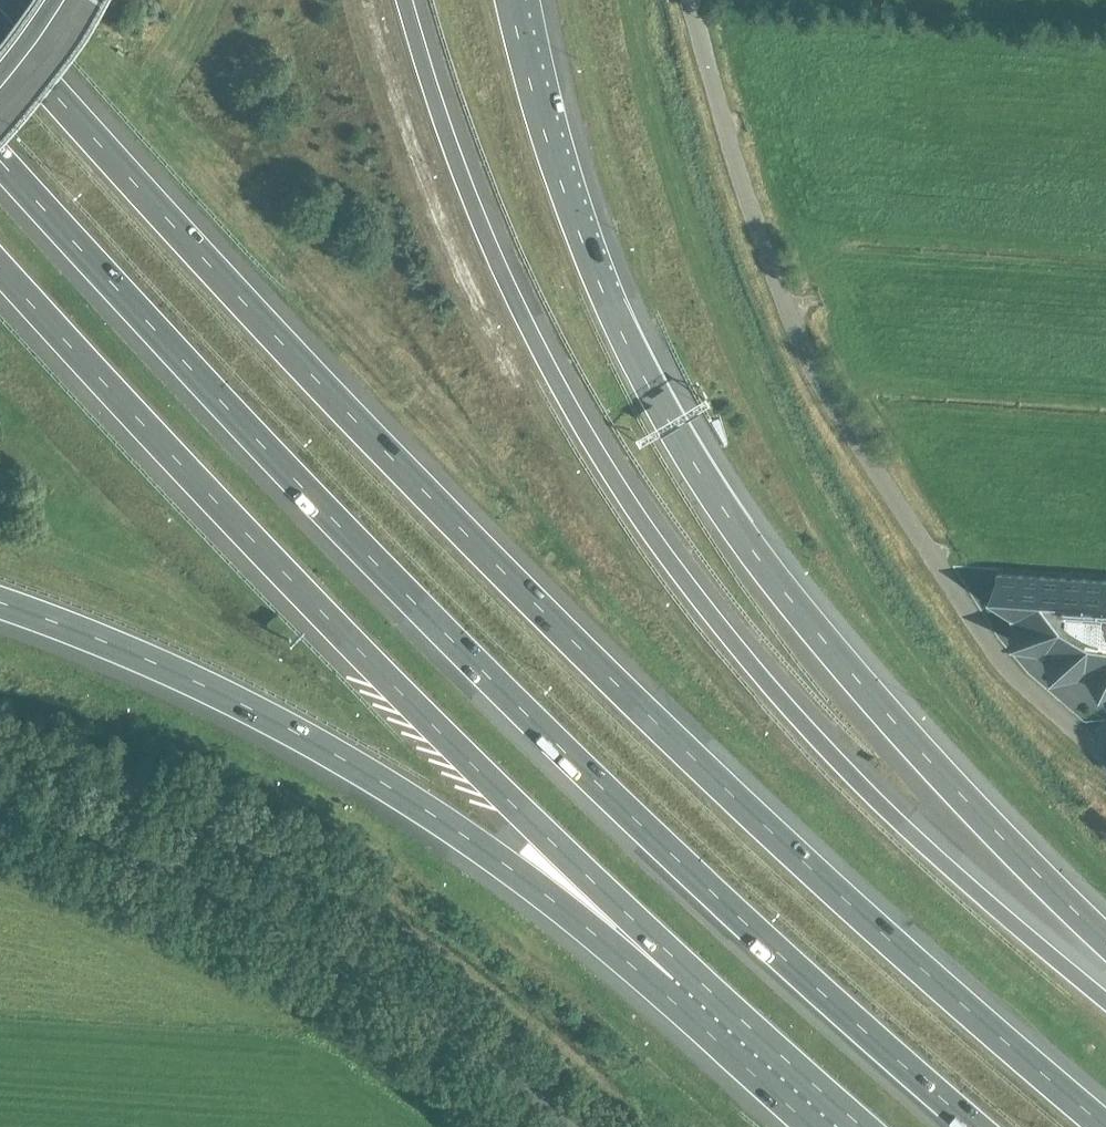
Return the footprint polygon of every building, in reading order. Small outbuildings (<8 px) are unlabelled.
[(998,573),(998,575),(1012,620),(1043,656),(1084,677),(1105,679),(1105,580),(998,573)]
